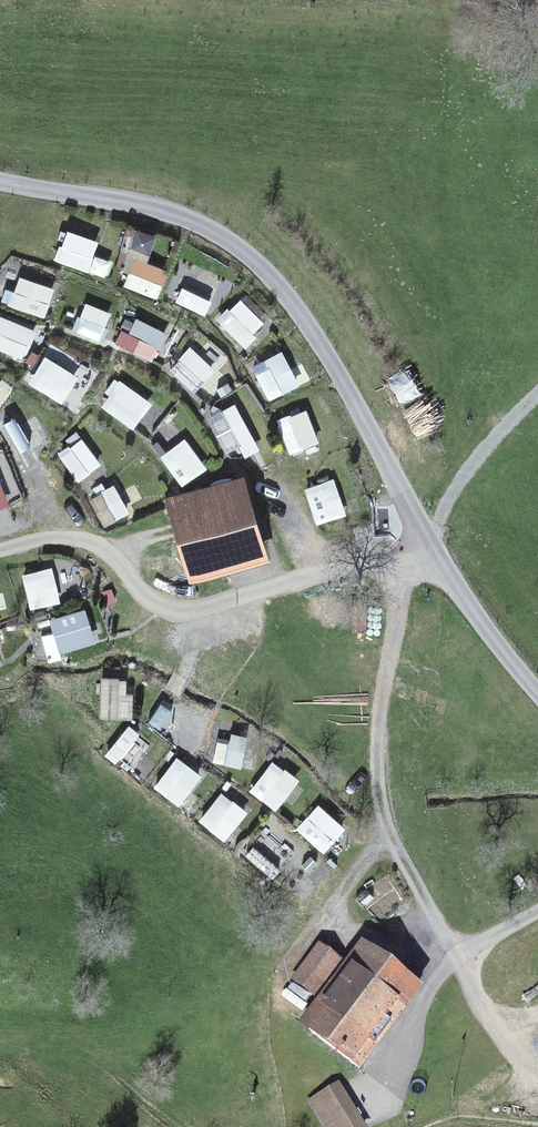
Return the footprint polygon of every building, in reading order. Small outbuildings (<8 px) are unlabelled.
[(132,256),(151,257),(153,230),(134,229),(132,256)] [(56,260),(86,272),(97,245),(66,233),(56,260)] [(126,286),(157,298),(167,272),(137,260),(126,286)] [(12,306),(43,317),(52,290),(21,280),(12,306)] [(176,302),(205,316),(212,301),(183,287),(176,302)] [(220,322),(244,345),(263,325),(240,302),(220,322)] [(86,305),(73,334),(98,344),(111,314),(86,305)] [(22,360),(33,334),(3,321),(0,328),(0,351),(22,360)] [(123,347),(151,360),(162,335),(132,322),(123,347)] [(191,353),(169,375),(189,394),(212,371),(191,353)] [(62,404),(77,379),(44,357),(28,384),(62,404)] [(255,371),(271,400),(296,388),(281,358),(255,371)] [(116,381),(101,406),(134,428),(150,401),(116,381)] [(212,423),(226,452),(250,439),(235,410),(212,423)] [(278,424),(291,454),(317,444),(305,414),(278,424)] [(3,428),(18,456),(33,449),(18,420),(3,428)] [(79,435),(56,453),(79,485),(104,466),(79,435)] [(183,438),(159,456),(182,488),(207,469),(183,438)] [(114,483),(88,496),(104,531),(132,518),(114,483)] [(307,493),(317,524),(345,515),(334,484),(307,493)] [(244,485),(168,506),(190,586),(266,564),(244,485)] [(23,577),(30,609),(58,603),(51,571),(23,577)] [(59,652),(91,643),(83,616),(52,625),(59,652)] [(101,683),(101,716),(129,716),(129,684),(101,683)] [(161,699),(143,726),(157,735),(175,708),(161,699)] [(126,731),(105,757),(119,767),(139,742),(126,731)] [(240,771),(246,739),(218,734),(212,766),(240,771)] [(180,807),(199,780),(176,764),(157,790),(180,807)] [(274,808),(295,782),(272,764),(252,790),(274,808)] [(225,840),(245,814),(222,797),(202,823),(225,840)] [(299,831),(324,852),(343,830),(317,809),(299,831)] [(246,860),(271,881),(282,868),(257,847),(246,860)] [(434,985),(370,937),(310,1017),(374,1064),(434,985)] [(291,980),(311,995),(339,959),(319,943),(291,980)] [(312,1116),(319,1126),(362,1126),(344,1097),(312,1116)]
